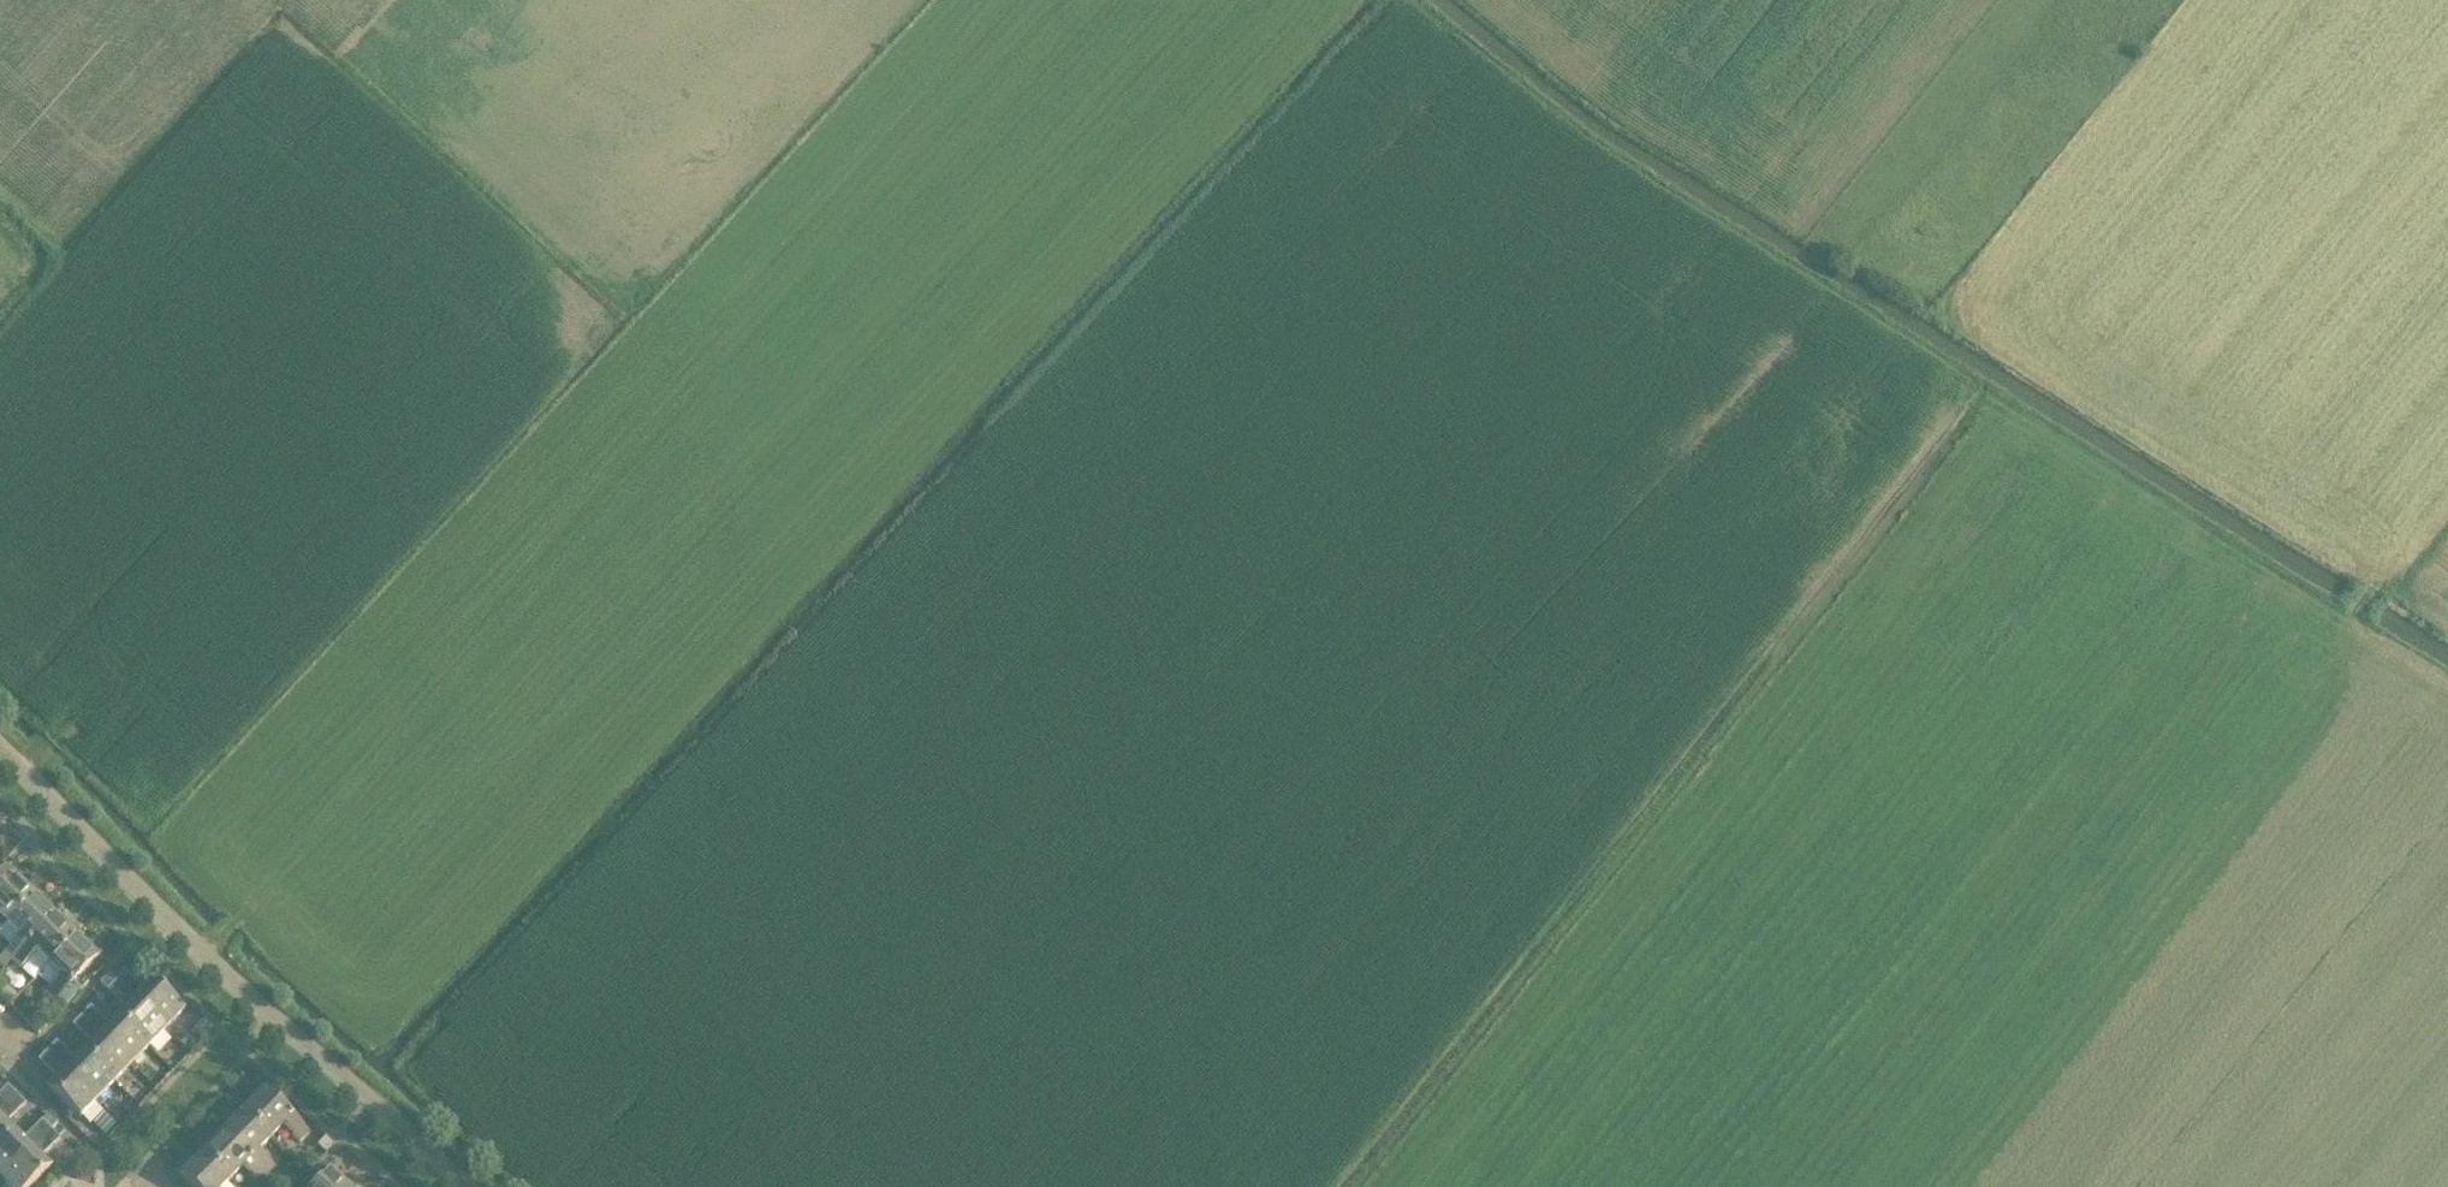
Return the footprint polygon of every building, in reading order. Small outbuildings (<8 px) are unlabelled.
[(39,893),(18,872),(0,890),(0,930),(6,925),(8,926),(39,893)] [(8,926),(1,933),(13,944),(0,958),(0,968),(3,971),(13,962),(60,913),(39,893),(8,926)] [(82,934),(60,913),(13,962),(21,969),(36,953),(50,966),(82,934)] [(56,1000),(73,983),(102,953),(82,934),(50,966),(62,978),(47,994),(55,1001),(56,1000)] [(116,982),(170,1035),(173,1032),(169,1028),(184,1013),(151,980),(143,989),(126,972),(116,982)] [(108,975),(100,983),(107,991),(115,982),(108,975)] [(170,1035),(116,982),(115,982),(107,991),(125,1008),(117,1017),(149,1049),(164,1033),(168,1037),(170,1035)] [(64,1007),(65,1007),(81,990),(73,983),(56,1000),(64,1007)] [(0,995),(0,1000),(8,1008),(18,998),(7,987),(0,995)] [(91,1007),(82,1016),(136,1070),(138,1068),(134,1064),(149,1049),(117,1017),(108,1025),(91,1007)] [(136,1070),(82,1016),(73,1026),(90,1043),(82,1051),(115,1084),(130,1068),(133,1072),(136,1070)] [(57,1043),(47,1052),(102,1105),(104,1103),(99,1099),(115,1084),(82,1051),(74,1060),(57,1043)] [(102,1105),(47,1052),(38,1061),(55,1078),(47,1087),(79,1119),(95,1103),(100,1107),(102,1105)] [(16,1095),(7,1086),(0,1093),(0,1112),(16,1095)] [(258,1087),(238,1108),(270,1139),(281,1128),(297,1144),(306,1134),(258,1087)] [(0,1112),(0,1146),(16,1130),(8,1122),(26,1105),(16,1095),(0,1112)] [(270,1139),(238,1108),(218,1128),(266,1175),(274,1167),(258,1152),(270,1139)] [(49,1115),(43,1121),(51,1130),(57,1124),(49,1115)] [(16,1130),(0,1146),(0,1181),(51,1130),(43,1121),(25,1139),(16,1130)] [(218,1128),(197,1150),(230,1182),(242,1169),(257,1184),(266,1175),(218,1128)] [(51,1130),(0,1181),(0,1185),(3,1182),(9,1186),(30,1186),(51,1166),(42,1156),(60,1139),(51,1130)] [(320,1143),(320,1150),(325,1154),(334,1145),(326,1137),(320,1143)] [(197,1150),(177,1170),(194,1186),(225,1186),(230,1182),(197,1150)] [(332,1171),(317,1186),(348,1186),(332,1171)]
